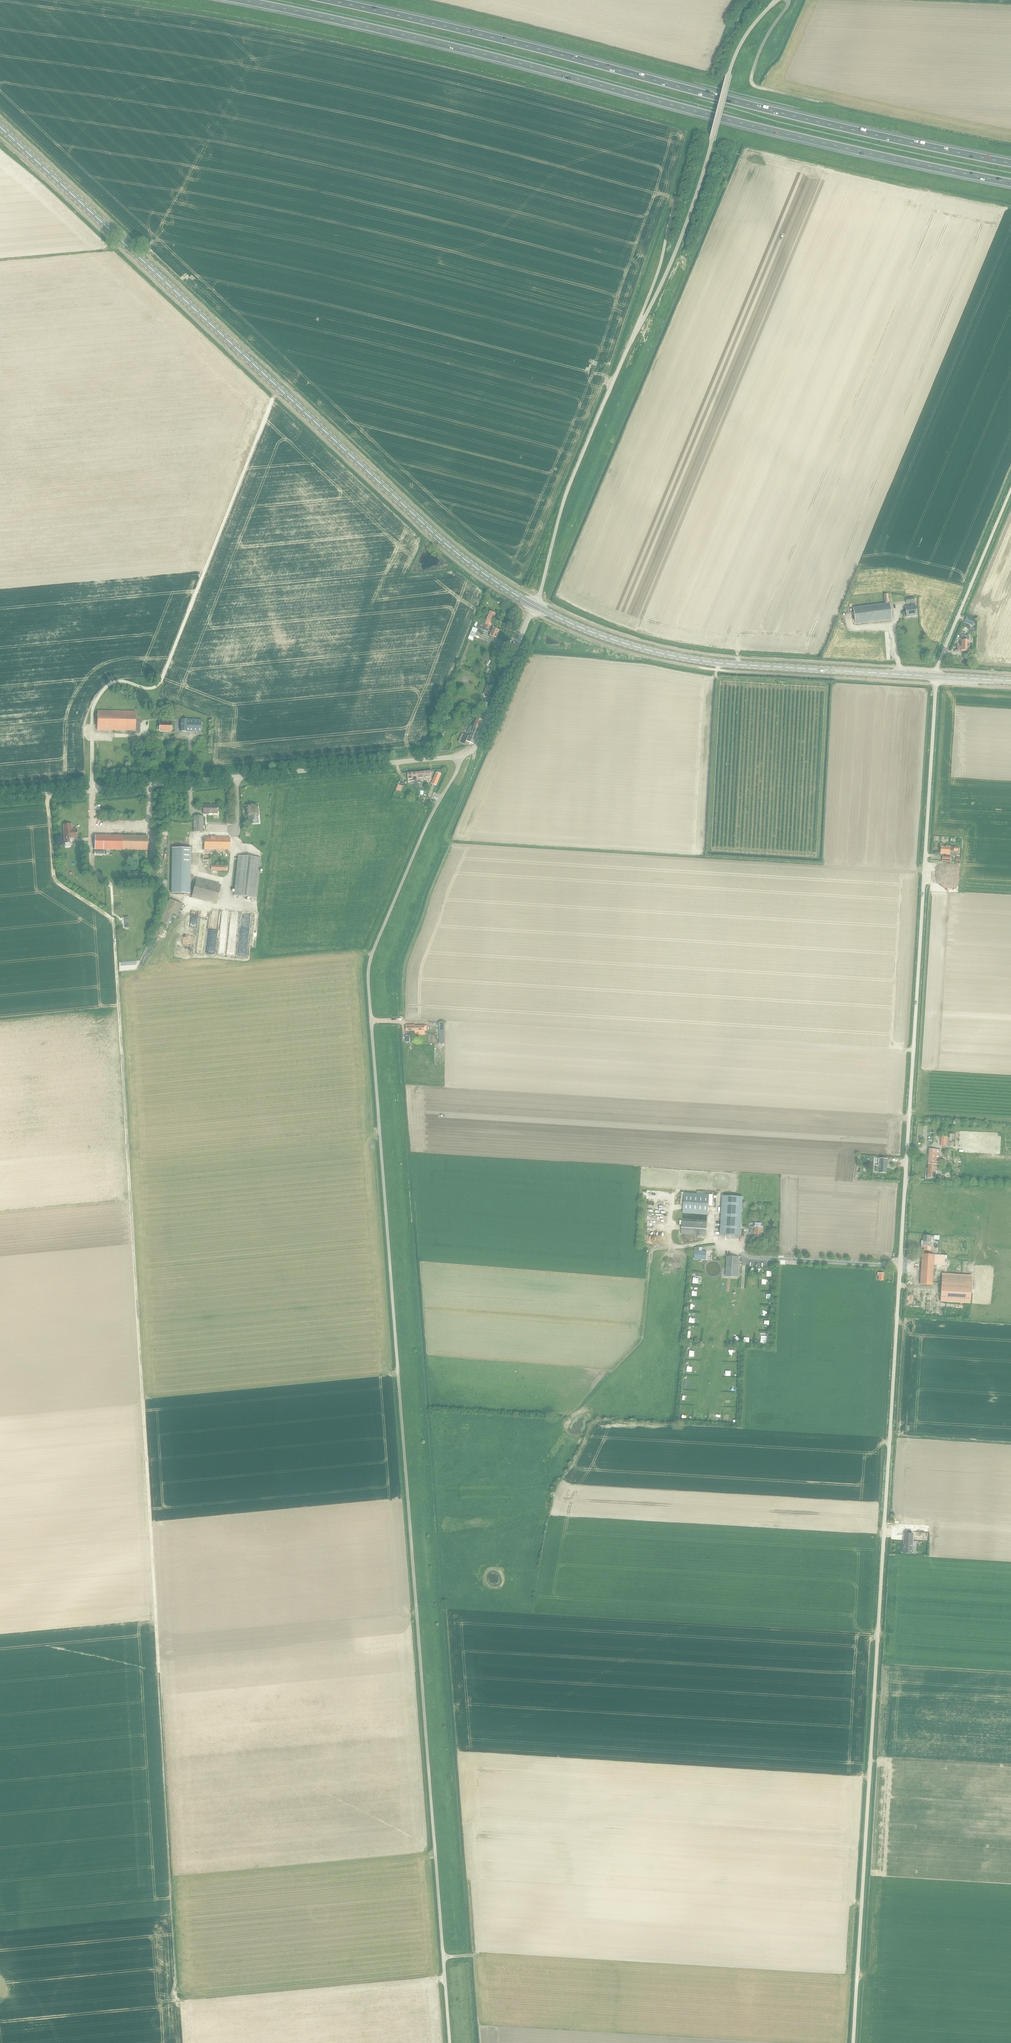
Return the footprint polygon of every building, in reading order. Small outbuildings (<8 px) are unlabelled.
[(854,608),(855,624),(891,619),(889,603),(888,594),(883,594),(884,604),(854,608)] [(911,606),(905,607),(906,617),(917,615),(916,606),(914,606),(913,602),(914,602),(914,598),(905,599),(906,603),(911,602),(911,606)] [(486,618),(484,623),(491,626),(493,621),(496,614),(490,611),(488,610),(487,614),(489,615),(487,618),(486,618)] [(972,625),(974,620),(967,617),(965,622),(972,625)] [(499,630),(491,626),(484,623),(478,621),(476,626),(491,632),(490,635),(496,638),(499,630)] [(965,640),(961,640),(960,650),(969,650),(969,640),(969,636),(965,635),(965,640)] [(731,680),(721,679),(719,701),(724,701),(726,684),(731,684),(731,680)] [(487,685),(483,694),(489,696),(493,687),(487,685)] [(135,730),(136,711),(97,711),(97,730),(135,730)] [(462,733),(458,742),(464,744),(465,740),(467,741),(472,743),(473,744),(479,729),(482,720),(481,720),(477,718),(473,727),(470,725),(467,732),(470,734),(469,736),(462,733)] [(171,722),(169,722),(169,719),(163,719),(163,722),(159,722),(159,726),(156,726),(156,729),(159,730),(159,731),(171,731),(171,722)] [(201,732),(201,720),(180,719),(180,731),(201,732)] [(431,771),(417,772),(417,780),(418,783),(421,783),(420,780),(432,779),(431,771)] [(436,772),(432,781),(437,783),(441,774),(440,774),(441,773),(437,771),(437,773),(436,772)] [(417,772),(408,773),(408,781),(414,781),(415,787),(418,787),(418,783),(417,780),(417,772)] [(217,805),(203,804),(203,813),(217,813),(217,805)] [(258,805),(246,806),(247,816),(248,816),(249,824),(253,823),(253,820),(254,819),(254,815),(259,815),(258,805)] [(194,816),(193,832),(202,832),(203,816),(194,816)] [(72,829),(72,826),(71,824),(63,825),(64,842),(65,842),(70,842),(70,837),(77,837),(76,829),(72,829)] [(147,850),(147,836),(95,835),(95,849),(147,850)] [(230,837),(204,837),(204,850),(214,850),(214,849),(230,849),(230,837)] [(190,893),(190,848),(172,848),(171,893),(190,893)] [(238,855),(234,895),(257,898),(261,858),(238,855)] [(216,903),(221,885),(196,878),(191,897),(216,903)] [(160,922),(168,925),(173,913),(177,915),(182,904),(169,899),(160,922)] [(206,910),(199,909),(195,948),(202,949),(206,910)] [(411,1025),(406,1025),(406,1026),(406,1031),(418,1031),(418,1034),(424,1034),(424,1031),(427,1030),(427,1026),(411,1026),(411,1025)] [(940,1149),(929,1149),(927,1177),(935,1178),(936,1164),(939,1165),(940,1149)] [(887,1159),(879,1159),(879,1166),(876,1166),(876,1172),(878,1172),(878,1173),(886,1173),(887,1159)] [(703,1194),(684,1192),(683,1212),(707,1214),(708,1194),(705,1194),(703,1194)] [(720,1235),(740,1236),(742,1197),(722,1195),(720,1235)] [(706,1223),(682,1221),(681,1234),(706,1235),(706,1223)] [(750,1230),(750,1236),(754,1236),(754,1237),(762,1237),(762,1227),(754,1226),(750,1226),(750,1230)] [(922,1245),(924,1246),(923,1250),(930,1250),(931,1235),(923,1235),(922,1245)] [(695,1248),(694,1259),(705,1259),(706,1251),(702,1251),(697,1251),(698,1248),(697,1248),(695,1248)] [(946,1260),(947,1255),(922,1254),(920,1284),(932,1285),(933,1265),(943,1265),(944,1260),(946,1260)] [(737,1277),(739,1257),(727,1256),(725,1276),(737,1277)] [(971,1283),(941,1281),(940,1301),(970,1303),(971,1283)] [(903,1538),(903,1543),(912,1544),(913,1534),(904,1533),(903,1538)] [(912,1553),(912,1544),(903,1543),(903,1553),(912,1553)]
